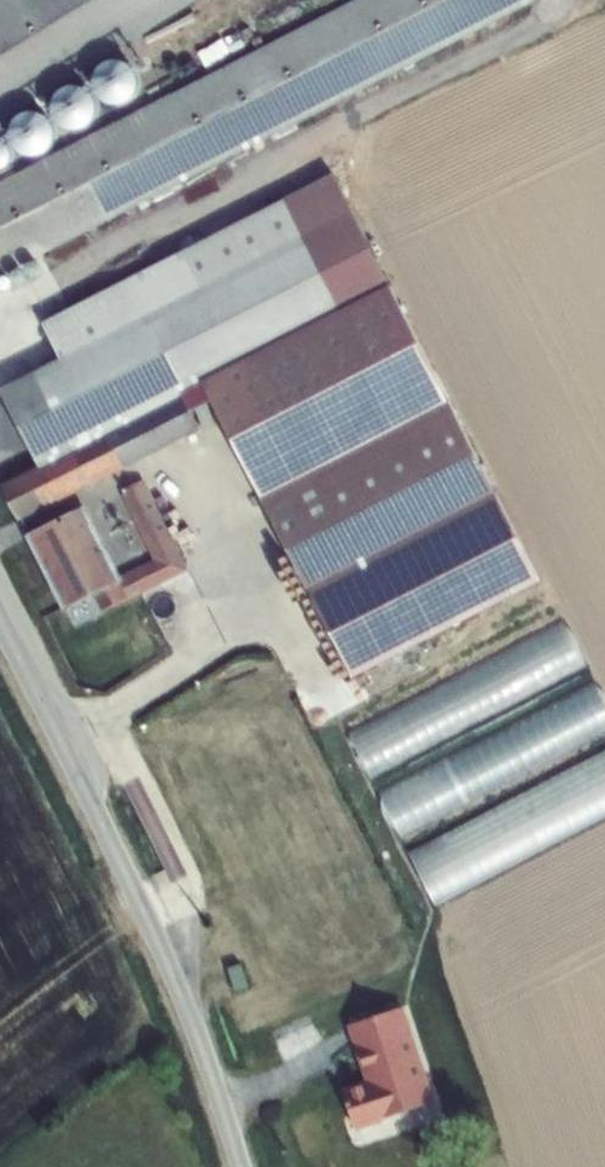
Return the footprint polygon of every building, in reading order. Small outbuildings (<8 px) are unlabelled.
[(535,2),(534,0),(375,0),(0,189),(0,272),(535,2)] [(200,0),(0,0),(0,123),(200,0)] [(5,488),(20,519),(199,428),(222,417),(266,509),(309,476),(449,402),(335,179),(44,327),(62,363),(1,393),(39,471),(5,488)] [(309,476),(266,509),(353,678),(541,581),(449,402),(309,476)] [(30,538),(65,608),(90,596),(98,611),(127,600),(185,570),(142,482),(123,491),(158,562),(120,580),(84,511),(30,538)] [(364,771),(588,670),(569,627),(345,728),(364,771)] [(374,783),(394,831),(604,742),(604,702),(599,689),(374,783)] [(407,847),(433,901),(604,820),(604,754),(407,847)] [(241,963),(226,968),(234,994),(250,989),(241,963)] [(336,1086),(353,1121),(427,1086),(385,996),(335,1019),(361,1073),(336,1086)]
